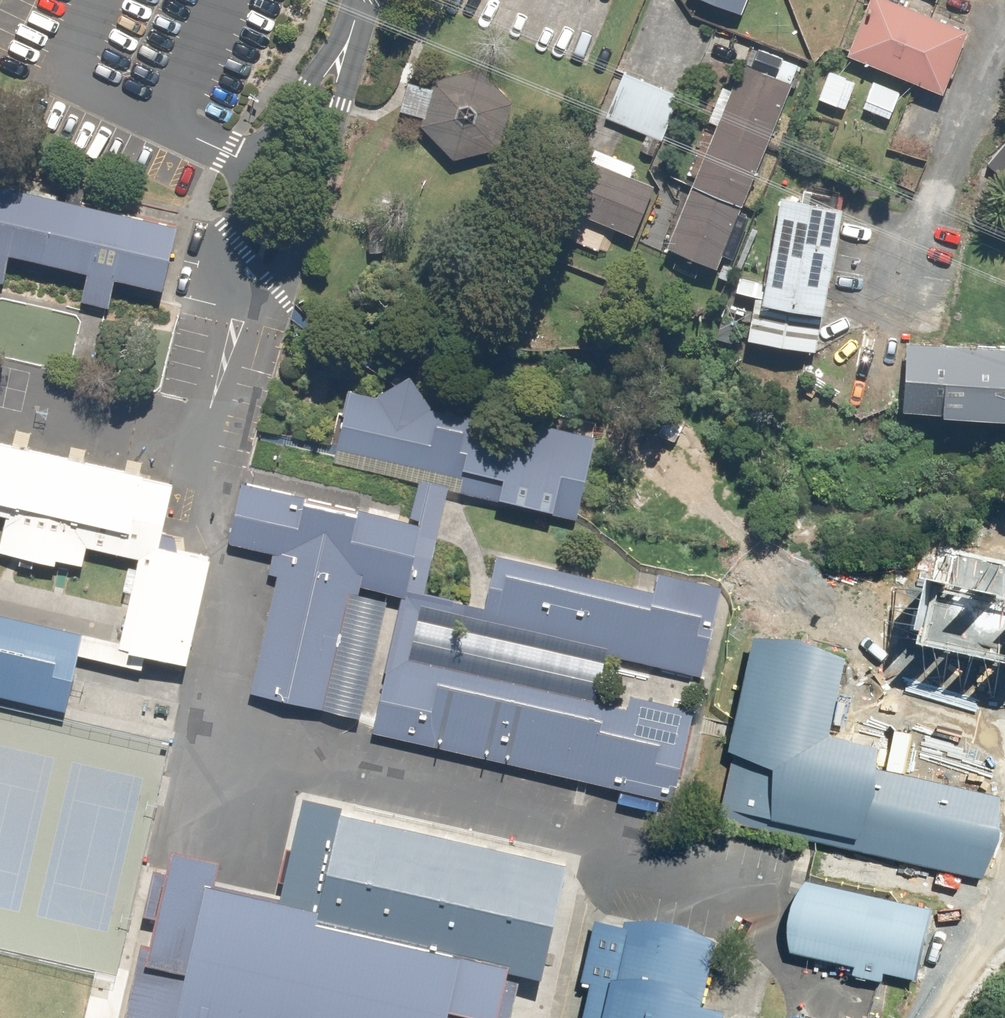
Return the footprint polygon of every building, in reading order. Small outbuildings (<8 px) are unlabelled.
[(744,13),(749,0),(711,0),(744,13)] [(907,0),(872,0),(851,50),(945,90),(971,28),(907,0)] [(797,62),(756,46),(749,62),(745,61),(698,184),(744,201),(797,62)] [(503,142),(512,99),(480,69),(438,81),(425,125),(456,157),(503,142)] [(627,70),(607,117),(665,141),(684,94),(627,70)] [(846,106),(856,81),(832,71),(821,96),(846,106)] [(890,115),(901,91),(875,79),(864,103),(890,115)] [(656,184),(596,160),(575,211),(635,235),(656,184)] [(7,281),(14,253),(88,271),(81,298),(111,306),(118,278),(162,288),(178,221),(0,179),(0,279),(7,281)] [(725,253),(732,256),(745,220),(738,218),(742,208),(693,189),(671,249),(720,267),(725,253)] [(736,291),(757,295),(750,336),(819,347),(844,200),(811,195),(810,199),(782,194),(768,280),(738,275),(736,291)] [(741,314),(721,311),(717,337),(737,341),(741,314)] [(909,340),(906,405),(1004,410),(1004,344),(909,340)] [(579,514),(596,440),(425,401),(428,389),(382,378),(379,391),(354,385),(337,459),(579,514)] [(14,498),(2,552),(84,569),(90,541),(141,552),(122,642),(185,655),(206,554),(164,546),(179,474),(0,437),(0,496),(14,498)] [(280,564),(251,692),(319,707),(348,582),(418,598),(436,520),(244,477),(227,552),(269,561),(280,564)] [(500,549),(483,624),(703,675),(724,588),(658,573),(655,586),(500,549)] [(915,645),(1004,664),(1004,563),(936,549),(915,645)] [(67,706),(83,629),(0,611),(0,691),(67,706)] [(720,823),(993,877),(1004,817),(1004,796),(884,772),(890,743),(860,738),(863,719),(838,714),(851,648),(758,630),(720,823)] [(392,652),(374,727),(672,799),(695,705),(633,690),(628,709),(392,652)] [(341,803),(319,904),(543,954),(565,853),(341,803)] [(161,870),(127,1017),(514,1017),(528,954),(161,870)] [(953,902),(803,872),(786,955),(937,984),(953,902)] [(607,922),(585,1017),(736,1017),(737,1015),(710,1009),(727,937),(636,916),(633,928),(607,922)] [(790,1009),(788,1017),(835,1017),(790,1009)]
